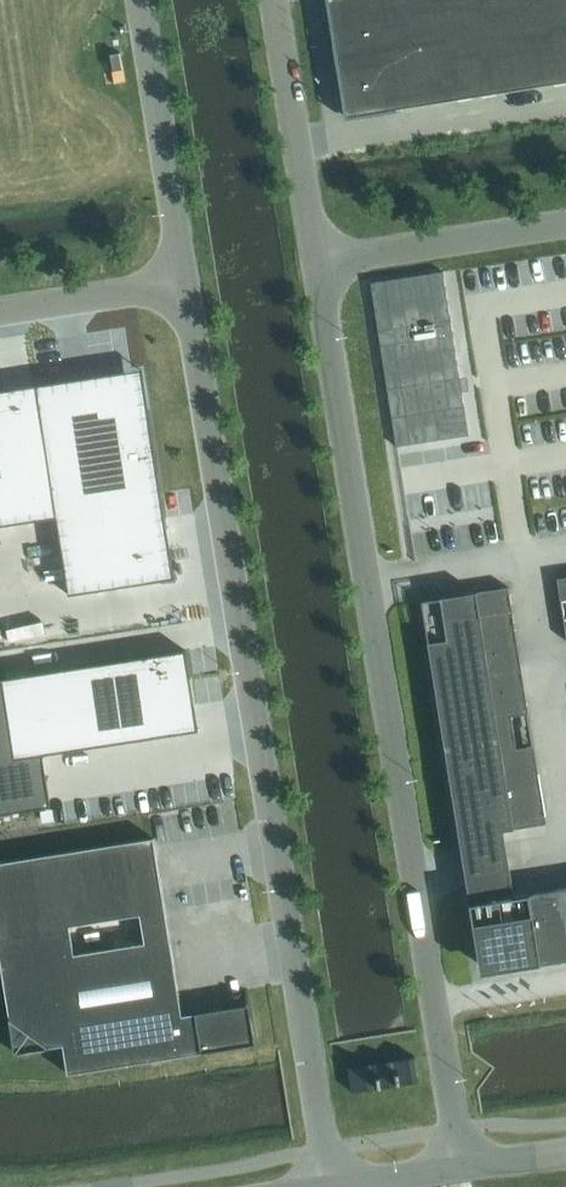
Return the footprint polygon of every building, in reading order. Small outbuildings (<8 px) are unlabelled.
[(330,8),(332,20),(331,20),(333,32),(332,32),(334,44),(338,69),(340,81),(341,81),(343,93),(345,105),(346,105),(348,117),(397,109),(565,82),(565,0),(329,0),(330,8)] [(371,282),(397,446),(469,434),(444,271),(371,282)] [(117,372),(37,385),(57,517),(69,594),(176,578),(149,408),(144,409),(137,384),(119,386),(117,372)] [(57,517),(37,385),(0,390),(0,525),(57,517)] [(557,579),(565,636),(565,577),(557,579)] [(509,586),(422,600),(456,813),(482,973),(565,959),(565,887),(515,896),(504,830),(547,823),(546,821),(514,826),(497,718),(529,713),(509,586)] [(186,705),(186,679),(191,678),(187,650),(0,678),(0,813),(12,811),(11,806),(37,799),(34,782),(48,779),(44,754),(173,734),(169,708),(186,705)] [(197,1022),(184,1024),(166,910),(154,837),(0,862),(0,952),(16,1052),(64,1044),(68,1073),(257,1043),(250,1003),(248,1004),(196,1012),(197,1022)] [(420,1080),(416,1056),(349,1067),(353,1091),(420,1080)]
